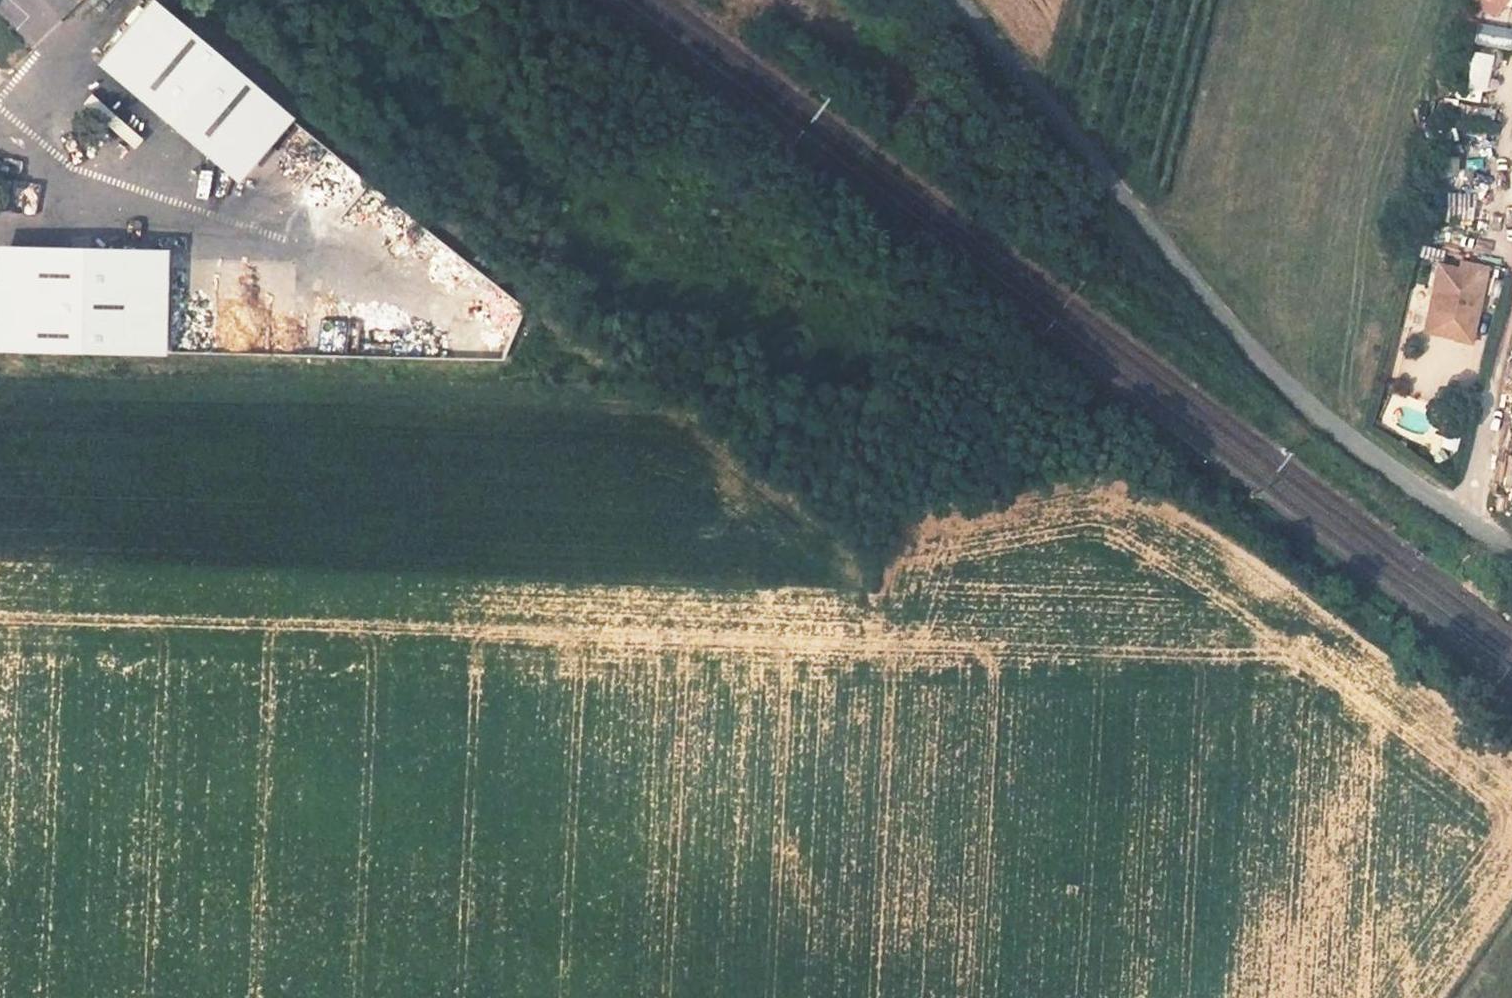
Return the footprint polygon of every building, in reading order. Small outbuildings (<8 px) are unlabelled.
[(148,0),(145,0),(92,64),(236,183),(290,118),(148,0)] [(1468,7),(1503,14),(1506,0),(1470,0),(1468,7)] [(1510,50),(1511,41),(1511,28),(1477,21),(1473,42),(1510,50)] [(1469,52),(1468,89),(1489,90),(1491,52),(1469,52)] [(1449,192),(1447,220),(1473,221),(1475,194),(1449,192)] [(0,245),(0,353),(167,354),(167,246),(0,245)] [(1484,275),(1437,264),(1427,313),(1458,320),(1454,339),(1467,342),(1484,275)] [(1487,266),(1475,264),(1473,272),(1484,275),(1487,266)]
